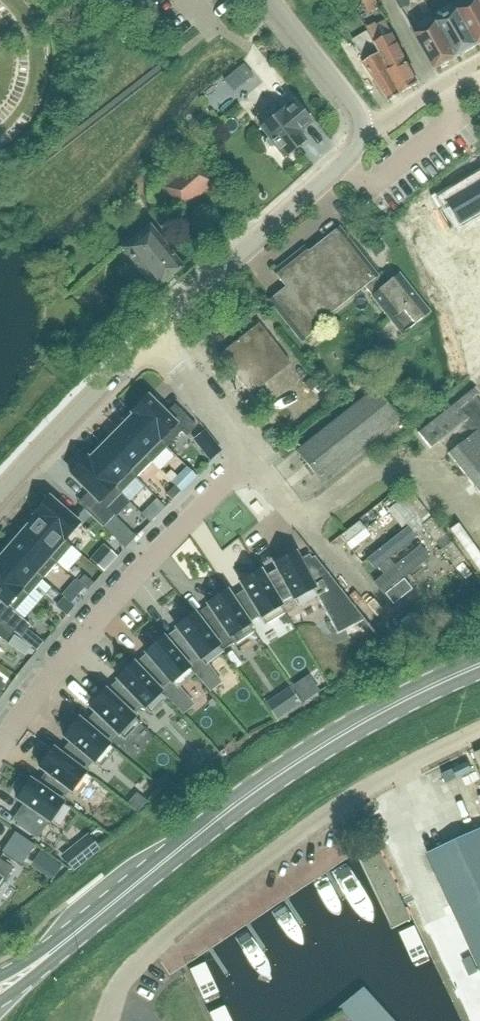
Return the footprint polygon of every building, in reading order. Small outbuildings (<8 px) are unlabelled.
[(376,0),(364,0),(363,2),(371,15),(381,9),(376,0)] [(478,46),(479,45),(479,2),(479,0),(458,0),(453,3),(478,46)] [(478,46),(453,3),(432,15),(457,58),(478,46)] [(457,58),(432,15),(411,27),(435,70),(457,58)] [(391,36),(374,45),(380,56),(400,95),(417,85),(391,36)] [(359,49),(367,63),(364,64),(388,102),(400,95),(380,56),(374,45),(372,41),(359,49)] [(305,141),(299,133),(311,123),(293,101),(281,111),(280,110),(258,128),(267,138),(264,140),(264,143),(268,148),(271,148),(273,146),(283,159),(305,141)] [(159,183),(163,187),(183,211),(214,185),(193,161),(194,160),(191,157),(159,183)] [(440,201),(459,234),(479,222),(479,177),(440,201)] [(148,227),(120,250),(153,290),(181,268),(148,227)] [(314,326),(362,288),(369,296),(369,297),(399,335),(428,312),(397,274),(381,287),(374,278),(376,276),(337,228),(306,253),(302,247),(270,273),(283,289),(267,302),(299,343),(317,330),(314,326)] [(367,248),(374,256),(383,249),(376,241),(367,248)] [(464,252),(477,275),(479,274),(479,243),(464,252)] [(218,356),(249,395),(288,364),(257,325),(218,356)] [(254,395),(267,411),(274,406),(261,389),(254,395)] [(371,389),(293,453),(318,484),(396,421),(371,389)] [(475,432),(479,428),(479,412),(466,395),(473,390),(472,389),(416,433),(429,449),(441,440),(450,451),(446,455),(479,498),(479,438),(475,432)] [(185,437),(186,436),(195,427),(177,408),(167,418),(147,397),(131,413),(165,447),(180,432),(185,437)] [(150,462),(165,447),(131,413),(130,414),(132,415),(117,430),(150,462)] [(102,445),(135,478),(150,462),(117,430),(102,445)] [(216,451),(200,431),(190,438),(206,459),(216,451)] [(120,493),(135,478),(102,445),(88,460),(86,458),(85,459),(120,493)] [(105,508),(120,493),(85,459),(70,475),(92,497),(81,508),(102,527),(113,516),(105,508)] [(33,515),(70,547),(62,540),(77,524),(48,498),(33,515)] [(55,563),(70,547),(33,515),(33,516),(34,518),(21,533),(55,563)] [(124,548),(134,537),(122,526),(112,537),(124,548)] [(373,582),(383,594),(428,558),(418,546),(392,566),(387,559),(413,538),(405,528),(365,558),(381,576),(373,582)] [(41,580),(55,563),(21,533),(7,550),(41,580)] [(27,596),(41,580),(7,550),(0,557),(0,572),(27,596)] [(280,577),(266,585),(279,605),(291,598),(296,607),(316,597),(336,635),(362,621),(377,640),(378,639),(313,558),(300,565),(294,554),(273,565),(280,577)] [(27,596),(0,572),(0,602),(4,605),(13,612),(27,596)] [(247,596),(233,604),(247,624),(259,617),(264,626),(284,614),(279,605),(266,585),(259,572),(239,584),(247,596)] [(83,575),(77,581),(86,589),(92,583),(83,575)] [(214,617),(202,626),(216,645),(228,637),(233,645),(253,632),(247,624),(233,604),(225,592),(206,605),(214,617)] [(13,612),(4,605),(0,610),(0,621),(13,632),(19,637),(29,625),(13,612)] [(180,635),(167,645),(187,667),(198,659),(204,667),(222,653),(216,645),(202,626),(193,614),(175,628),(180,635)] [(13,632),(0,621),(0,639),(5,643),(13,632)] [(150,660),(138,670),(142,674),(158,691),(169,682),(176,690),(193,675),(187,667),(167,645),(162,638),(144,653),(150,660)] [(125,690),(114,701),(131,717),(142,707),(149,715),(165,699),(158,691),(142,674),(138,670),(132,664),(115,679),(125,690)] [(97,716),(86,727),(95,735),(107,744),(116,734),(123,741),(139,724),(131,717),(114,701),(104,691),(88,707),(97,716)] [(99,768),(114,750),(107,744),(95,735),(77,719),(62,737),(72,745),(63,757),(83,773),(92,762),(99,768)] [(83,773),(63,757),(51,749),(38,767),(48,775),(39,788),(60,802),(69,791),(77,797),(90,778),(83,773)] [(468,761),(471,771),(479,768),(479,757),(468,761)] [(479,827),(479,803),(467,765),(445,772),(465,832),(479,827)] [(60,802),(39,788),(28,780),(15,799),(27,807),(15,825),(35,839),(47,821),(55,827),(68,808),(60,802)] [(145,802),(136,794),(127,804),(137,811),(145,802)] [(20,864),(33,845),(24,839),(21,837),(14,832),(1,851),(20,864)] [(427,856),(473,958),(479,973),(479,832),(427,856)] [(60,856),(72,872),(99,850),(86,834),(60,856)] [(3,864),(0,869),(0,876),(4,879),(11,869),(3,864)]
